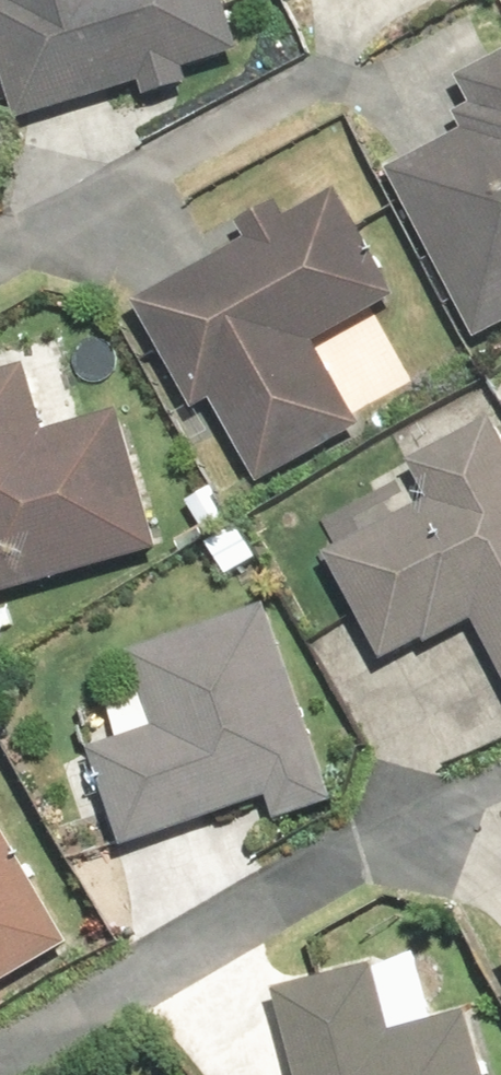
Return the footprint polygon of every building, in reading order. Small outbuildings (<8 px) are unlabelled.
[(24,116),(148,78),(153,95),(196,82),(191,65),(246,49),(231,0),(0,0),(0,36),(24,116)] [(500,328),(500,54),(463,74),(478,102),(461,110),(470,128),(393,168),(483,338),(500,328)] [(320,341),(403,293),(342,186),(294,214),(286,199),(245,222),(254,237),(140,302),(202,408),(219,399),(267,482),(368,423),(320,341)] [(0,373),(0,596),(165,550),(127,411),(51,431),(32,364),(0,373)] [(499,416),(418,458),(439,498),(336,552),(392,659),(431,638),(434,643),(481,618),(500,655),(500,419),(499,416)] [(96,749),(130,846),(273,796),(281,818),(341,797),(274,605),(136,653),(162,727),(96,749)] [(79,941),(5,816),(0,819),(0,987),(79,941)] [(474,1010),(398,1030),(381,963),(281,988),(303,1074),(491,1074),(474,1010)]
